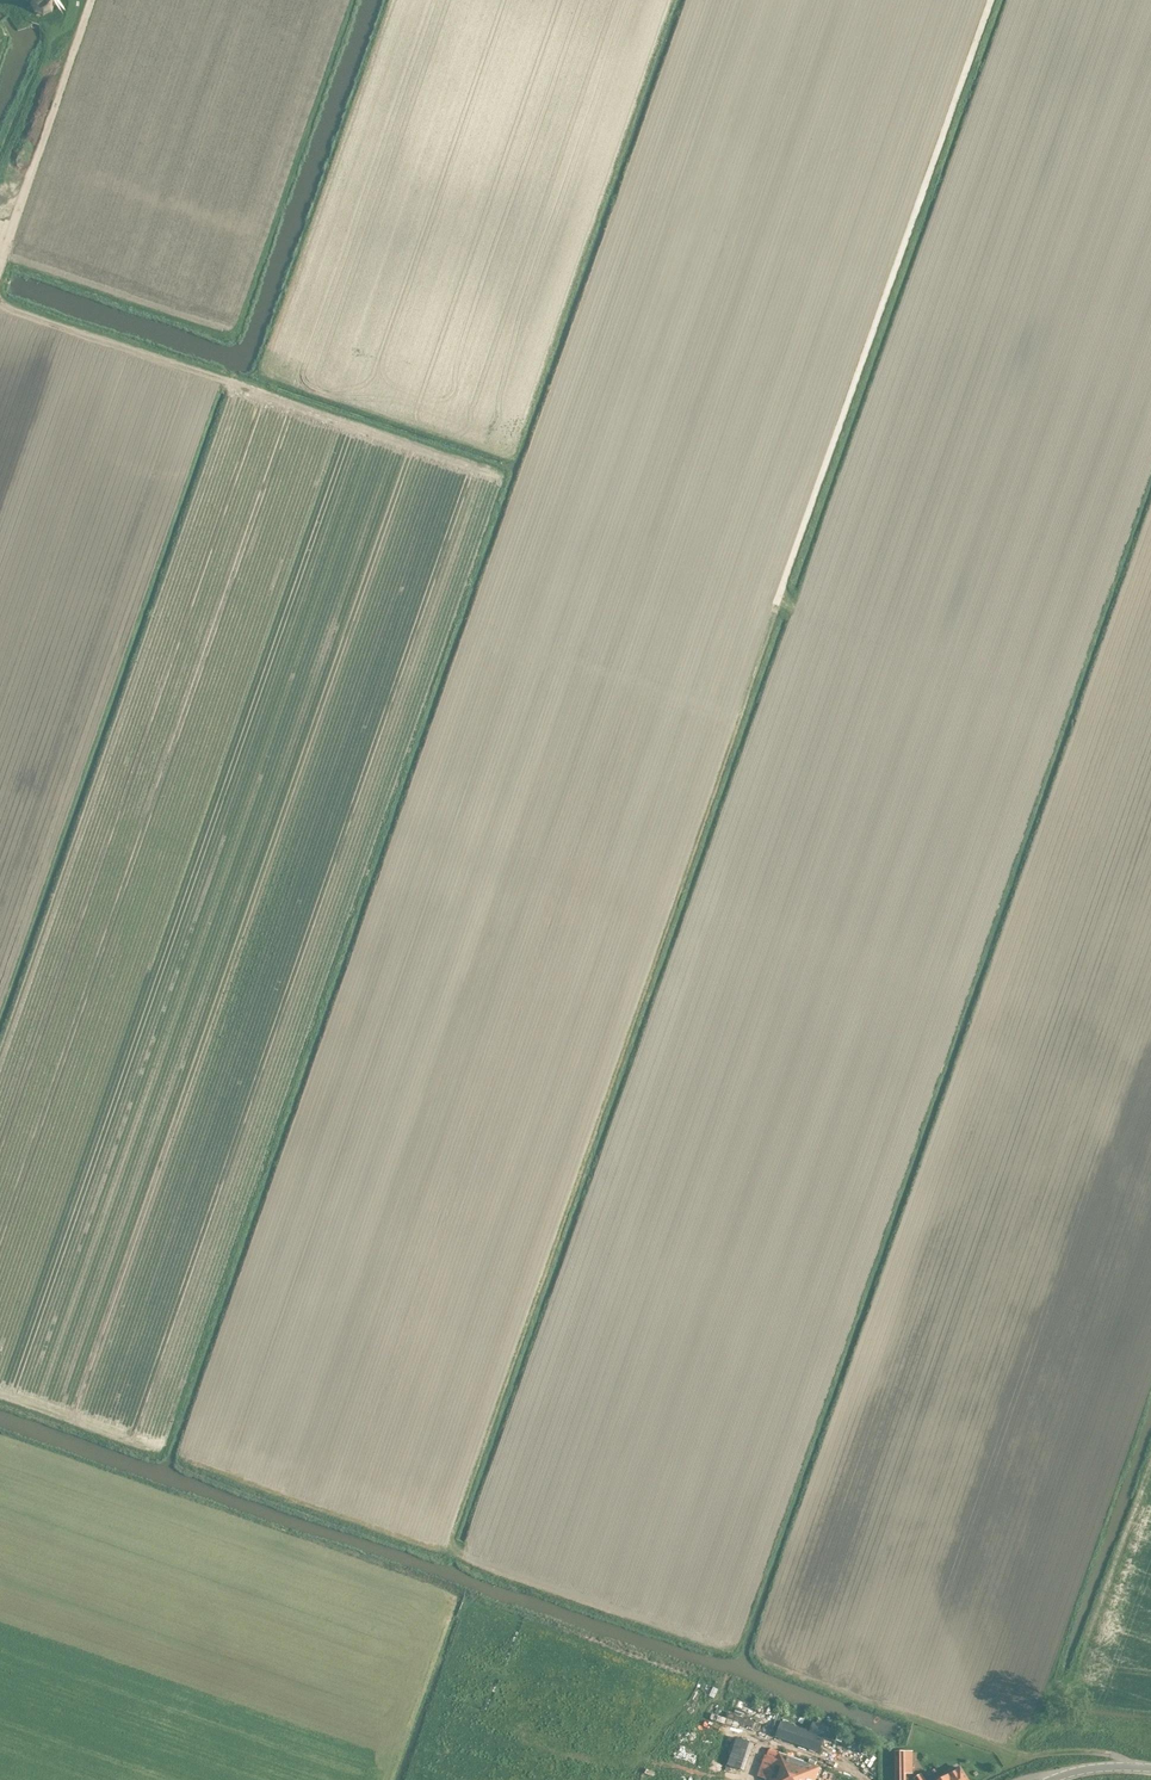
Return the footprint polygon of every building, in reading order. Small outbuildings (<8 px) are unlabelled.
[(43,15),(51,11),(54,1),(54,0),(30,0),(30,1),(33,11),(43,15)] [(733,1712),(774,1726),(780,1710),(738,1696),(733,1712)] [(776,1735),(819,1750),(825,1734),(824,1734),(827,1727),(811,1722),(809,1728),(781,1719),(776,1735)] [(727,1762),(742,1768),(752,1741),(736,1735),(727,1762)] [(819,1766),(779,1751),(778,1752),(768,1748),(766,1754),(764,1753),(757,1774),(770,1779),(814,1779),(819,1766)] [(905,1772),(912,1772),(912,1750),(908,1750),(897,1750),(897,1753),(896,1753),(896,1765),(895,1765),(896,1779),(905,1779),(905,1772)] [(960,1765),(937,1779),(969,1779),(960,1765)]
